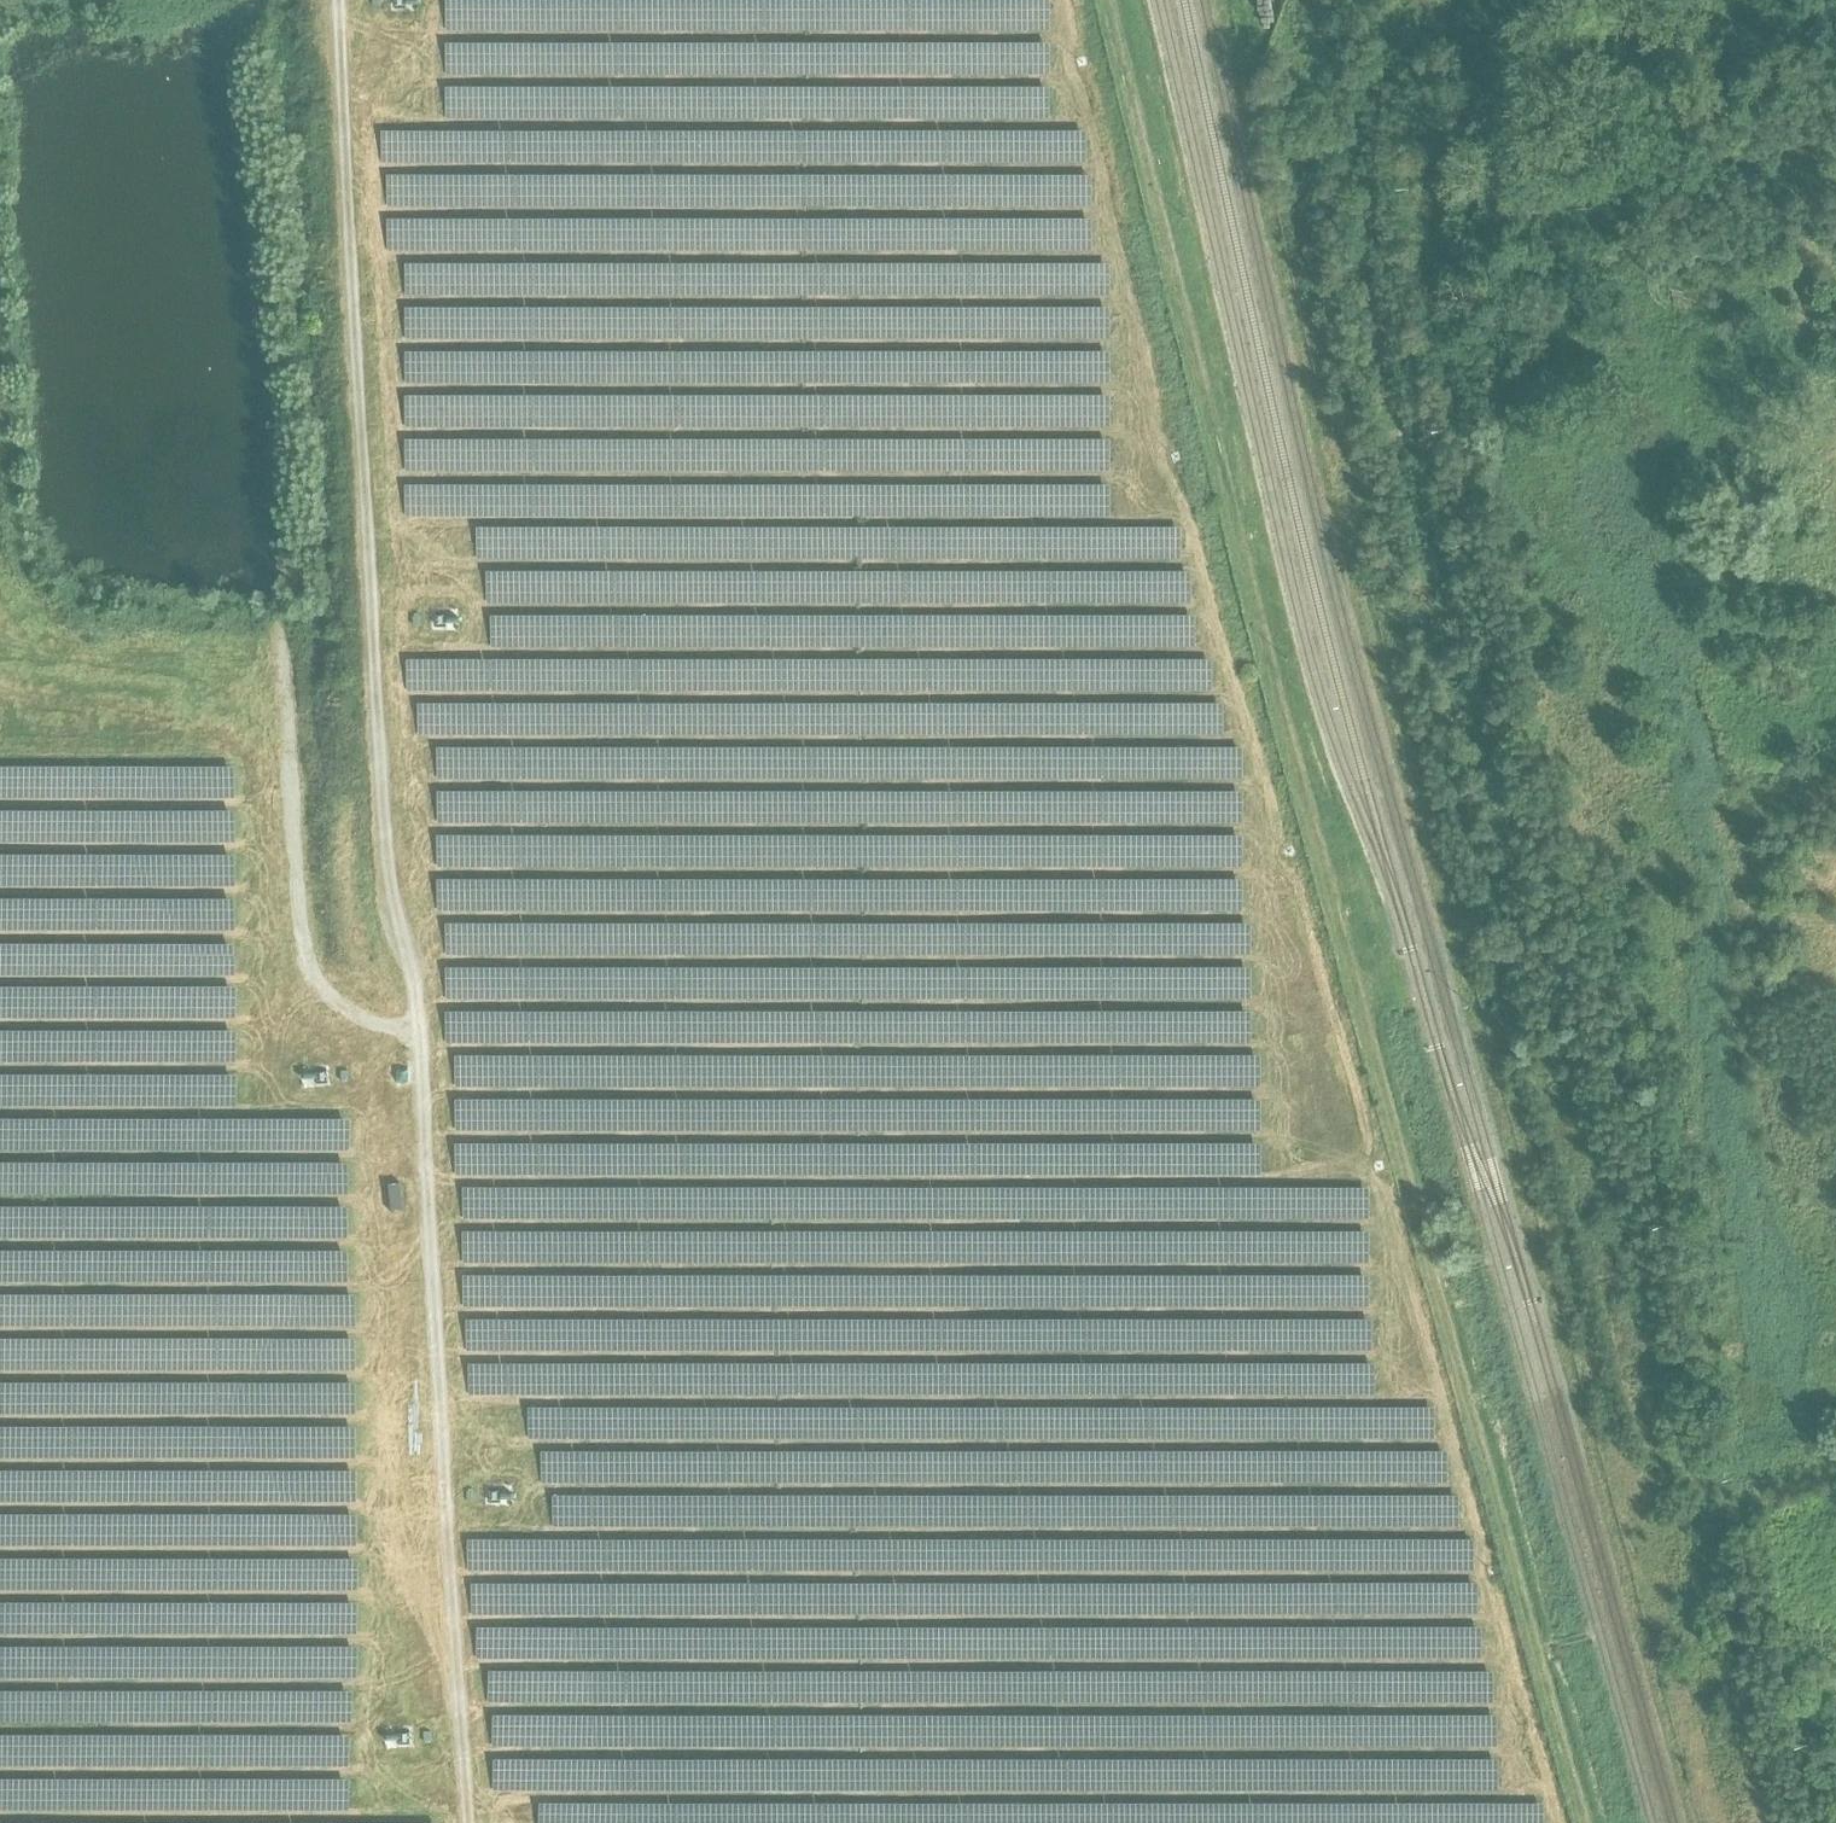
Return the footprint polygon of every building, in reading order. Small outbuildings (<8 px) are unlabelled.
[(455,21),(482,23),(483,0),(456,0),(455,21)] [(604,0),(559,0),(559,20),(649,21),(649,2),(628,1),(628,3),(604,3),(604,0)] [(1058,24),(1058,0),(851,0),(851,24),(1058,24)] [(749,68),(1057,68),(1057,42),(749,42),(749,68)] [(1057,112),(1057,82),(841,83),(841,112),(1057,112)] [(945,150),(946,132),(843,126),(842,152),(907,156),(908,149),(920,150),(920,136),(939,137),(939,149),(945,150)] [(1094,155),(1094,129),(998,128),(998,155),(1094,155)] [(716,199),(963,199),(1099,199),(1099,171),(717,171),(716,199)] [(1099,214),(504,214),(504,244),(1099,245),(1099,214)] [(1117,259),(659,258),(659,278),(646,278),(646,261),(500,261),(500,288),(1117,288),(1117,259)] [(658,332),(1117,332),(1117,304),(495,305),(495,330),(615,330),(615,327),(658,327),(658,332)] [(731,376),(1117,375),(1117,347),(856,348),(856,349),(731,349),(731,376)] [(501,352),(502,376),(611,373),(610,349),(501,352)] [(499,422),(592,412),(590,388),(497,398),(499,422)] [(956,418),(1118,422),(1118,392),(957,389),(956,418)] [(829,415),(829,402),(810,401),(810,414),(829,415)] [(833,460),(1117,465),(1118,436),(903,432),(903,442),(833,440),(833,460)] [(542,460),(542,436),(496,437),(496,461),(542,460)] [(462,496),(474,494),(471,477),(423,486),(427,505),(462,499),(462,496)] [(519,483),(520,508),(636,505),(635,480),(519,483)] [(661,506),(781,509),(782,483),(661,480),(661,506)] [(903,508),(1116,508),(1116,480),(903,480),(903,508)] [(896,504),(895,482),(851,483),(851,488),(863,487),(863,504),(896,504)] [(1197,596),(1197,569),(756,563),(756,551),(878,553),(878,525),(611,521),(610,549),(719,550),(719,532),(729,532),(729,548),(742,549),(741,565),(620,564),(620,601),(627,601),(626,646),(621,646),(620,679),(1217,687),(1218,648),(1202,648),(1202,611),(938,608),(938,592),(1197,596)] [(1108,522),(894,522),(894,548),(1108,549),(1108,522)] [(1183,548),(1182,529),(1156,529),(1156,548),(1183,548)] [(1230,697),(769,696),(769,737),(674,737),(674,767),(786,768),(786,771),(1186,772),(1186,783),(1250,784),(1250,735),(1230,735),(1230,697)] [(649,722),(762,729),(763,704),(650,697),(649,722)] [(554,699),(553,721),(605,724),(607,702),(554,699)] [(622,743),(533,746),(534,769),(623,767),(622,743)] [(171,791),(241,791),(241,762),(171,762),(171,791)] [(847,814),(1250,817),(1250,787),(847,784),(847,814)] [(726,813),(768,811),(767,792),(726,794),(726,813)] [(241,841),(242,809),(0,807),(0,838),(241,841)] [(470,1174),(1268,1165),(1267,1129),(1268,1129),(1268,1087),(1269,1087),(1268,1044),(1258,1044),(1258,1000),(1247,1000),(1245,827),(673,834),(660,871),(555,872),(556,897),(617,918),(497,920),(513,946),(434,995),(493,995),(481,1028),(519,1090),(448,1134),(469,1134),(470,1174)] [(243,927),(243,889),(242,889),(242,853),(0,851),(0,925),(243,927)] [(241,971),(241,943),(0,942),(0,969),(241,971)] [(242,1014),(242,984),(45,984),(45,986),(7,986),(7,983),(0,983),(0,1013),(242,1014)] [(167,1101),(241,1102),(243,1027),(106,1024),(105,1056),(160,1057),(160,1071),(144,1071),(143,1100),(151,1100),(151,1084),(168,1084),(167,1101)] [(287,1114),(65,1118),(66,1148),(288,1143),(287,1114)] [(252,1273),(210,1227),(253,1226),(279,1151),(0,1155),(0,1278),(252,1273)] [(360,1507),(360,1498),(228,1501),(225,1289),(0,1293),(0,1325),(5,1331),(0,1335),(0,1513),(360,1507)] [(246,1456),(244,1487),(286,1489),(287,1458),(246,1456)] [(518,1577),(497,1584),(505,1610),(526,1604),(518,1577)] [(287,1715),(356,1718),(358,1687),(288,1684),(287,1715)]
